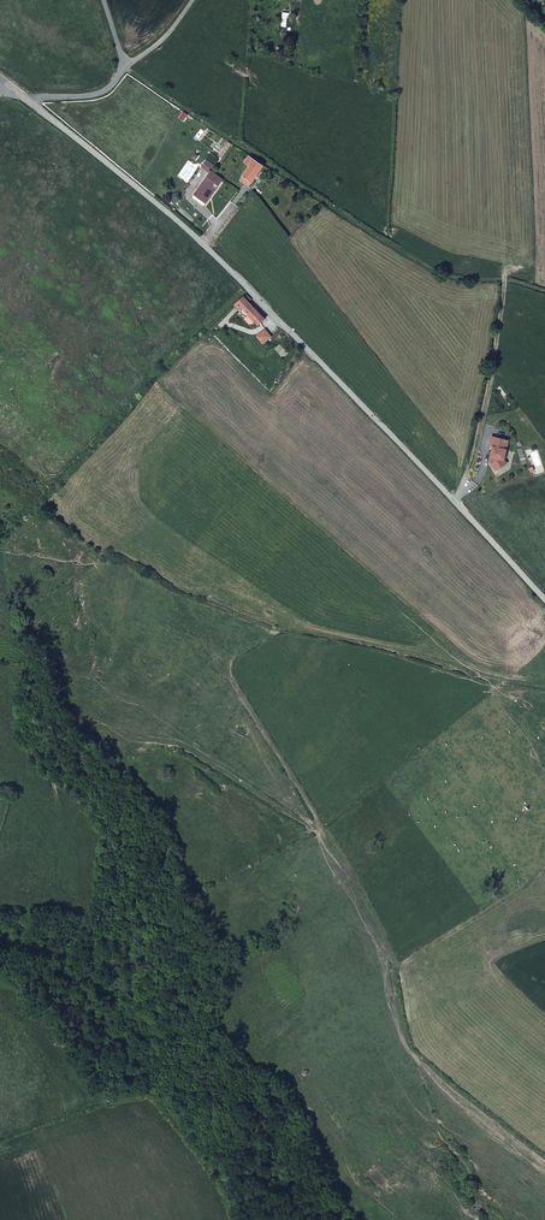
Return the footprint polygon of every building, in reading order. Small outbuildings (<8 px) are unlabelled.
[(265,166),(249,155),(244,161),(251,166),(241,180),(250,186),(265,166)] [(215,176),(217,173),(212,169),(215,165),(209,159),(204,166),(212,172),(195,192),(203,199),(209,192),(212,194),(222,181),(215,176)] [(224,179),(217,173),(215,176),(222,181),(224,179)] [(209,192),(203,199),(206,201),(212,194),(209,192)] [(264,318),(242,295),(234,304),(239,309),(240,307),(242,309),(247,314),(243,318),(248,323),(252,323),(254,321),(257,325),(264,318)] [(243,318),(247,314),(242,309),(239,312),(239,313),(243,318)] [(265,328),(257,336),(264,342),(271,335),(265,328)] [(509,442),(493,439),(491,448),(494,449),(491,461),(493,463),(494,464),(492,465),(496,472),(507,465),(505,461),(509,442)]
